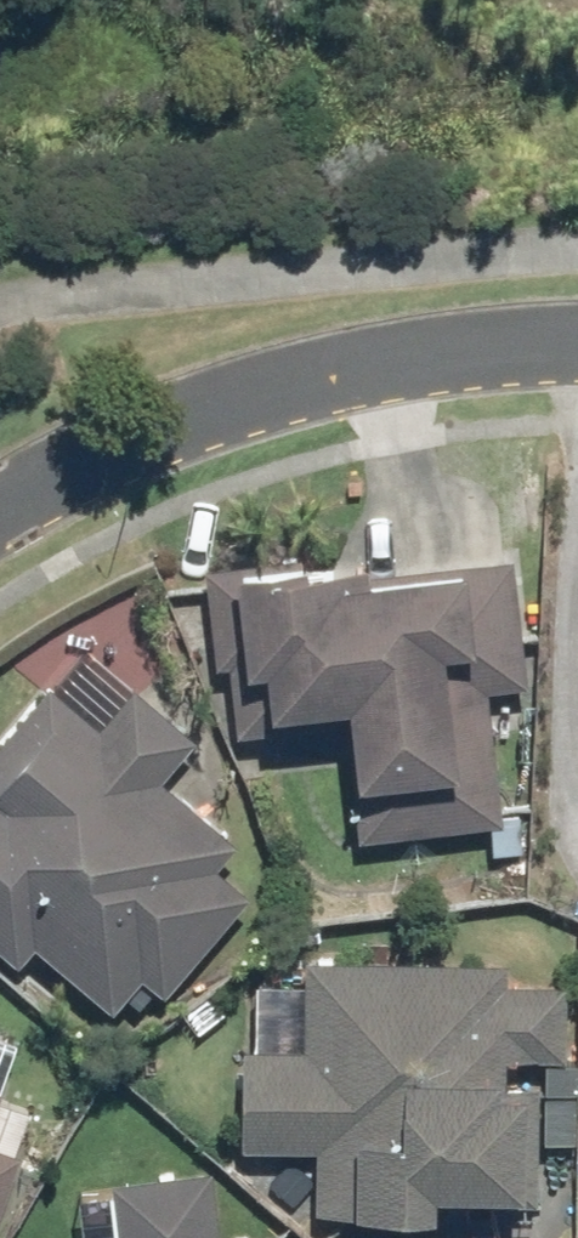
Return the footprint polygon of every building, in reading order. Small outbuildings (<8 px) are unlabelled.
[(520,686),(505,560),(355,579),(354,568),(296,575),(294,558),(198,570),(210,669),(222,668),(229,719),(256,715),(257,719),(333,710),(343,788),(347,787),(354,841),(498,824),(481,691),(520,686)] [(11,967),(28,948),(103,1013),(135,976),(157,995),(244,896),(212,869),(230,848),(155,783),(191,742),(127,688),(92,728),(45,688),(0,739),(0,958),(11,967)] [(499,964),(297,961),(296,1051),(235,1050),(233,1149),(311,1150),(310,1216),(420,1217),(420,1198),(507,1199),(507,1188),(531,1189),(533,1088),(497,1088),(497,1059),(558,1060),(559,986),(498,985),(499,964)] [(15,1156),(0,1151),(0,1200),(15,1156)] [(203,1172),(103,1186),(110,1237),(213,1237),(203,1172)]
